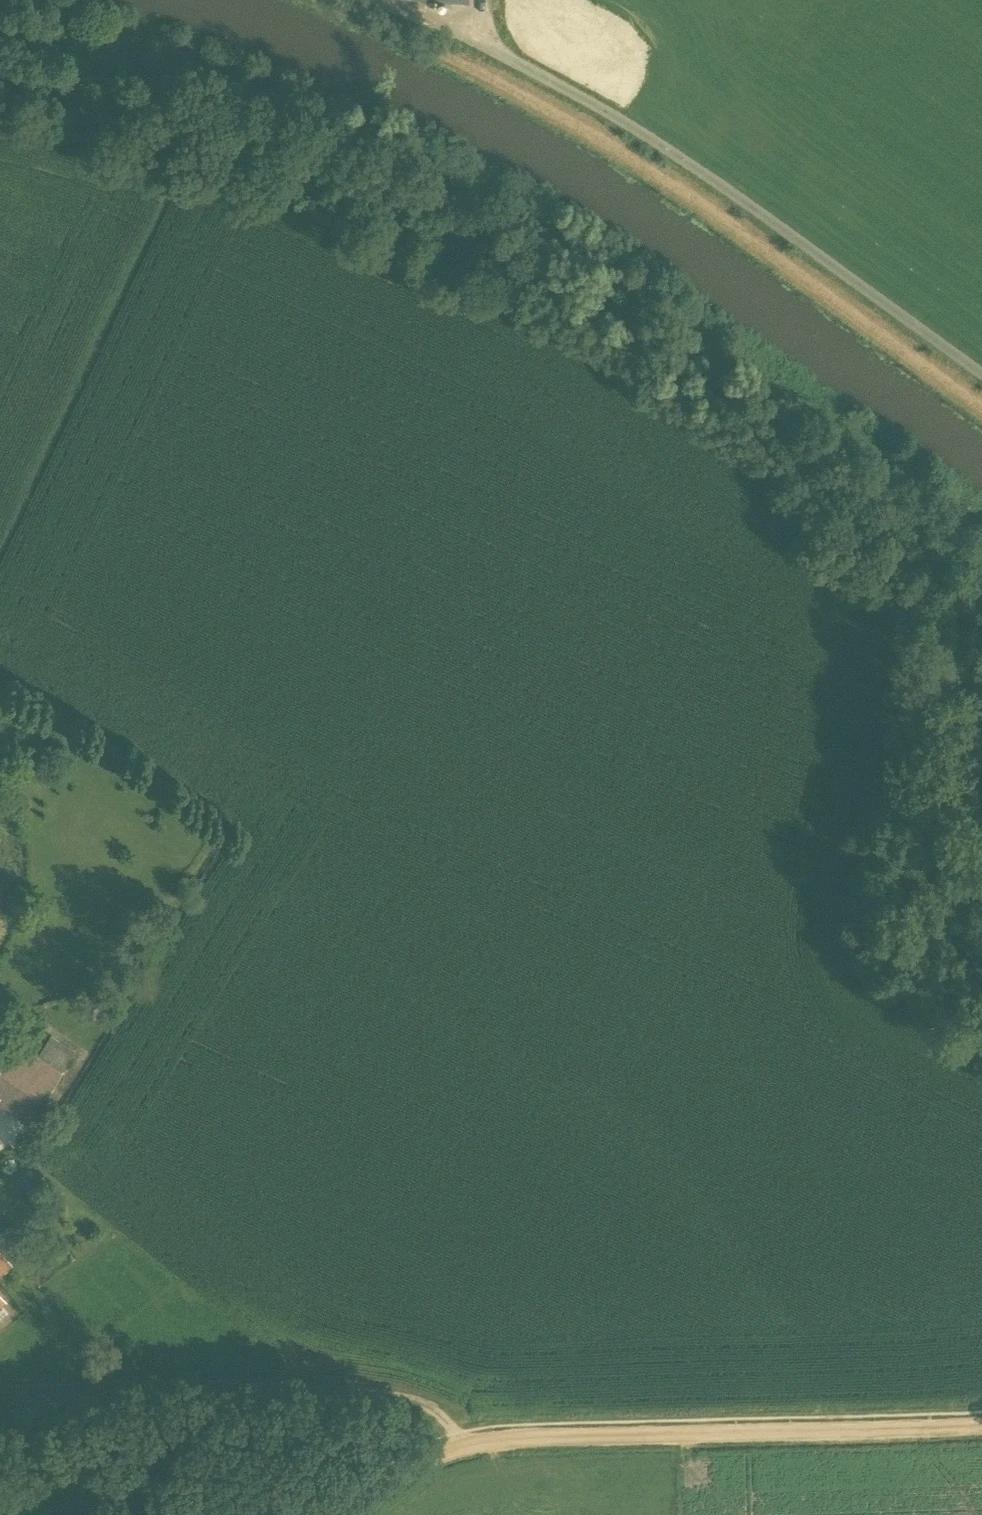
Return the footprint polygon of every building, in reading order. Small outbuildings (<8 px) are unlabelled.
[(0,1096),(0,1105),(29,1124),(76,1051),(52,1035),(39,1053),(18,1039),(0,1067),(0,1096)] [(12,1264),(0,1248),(0,1273),(12,1264)]
